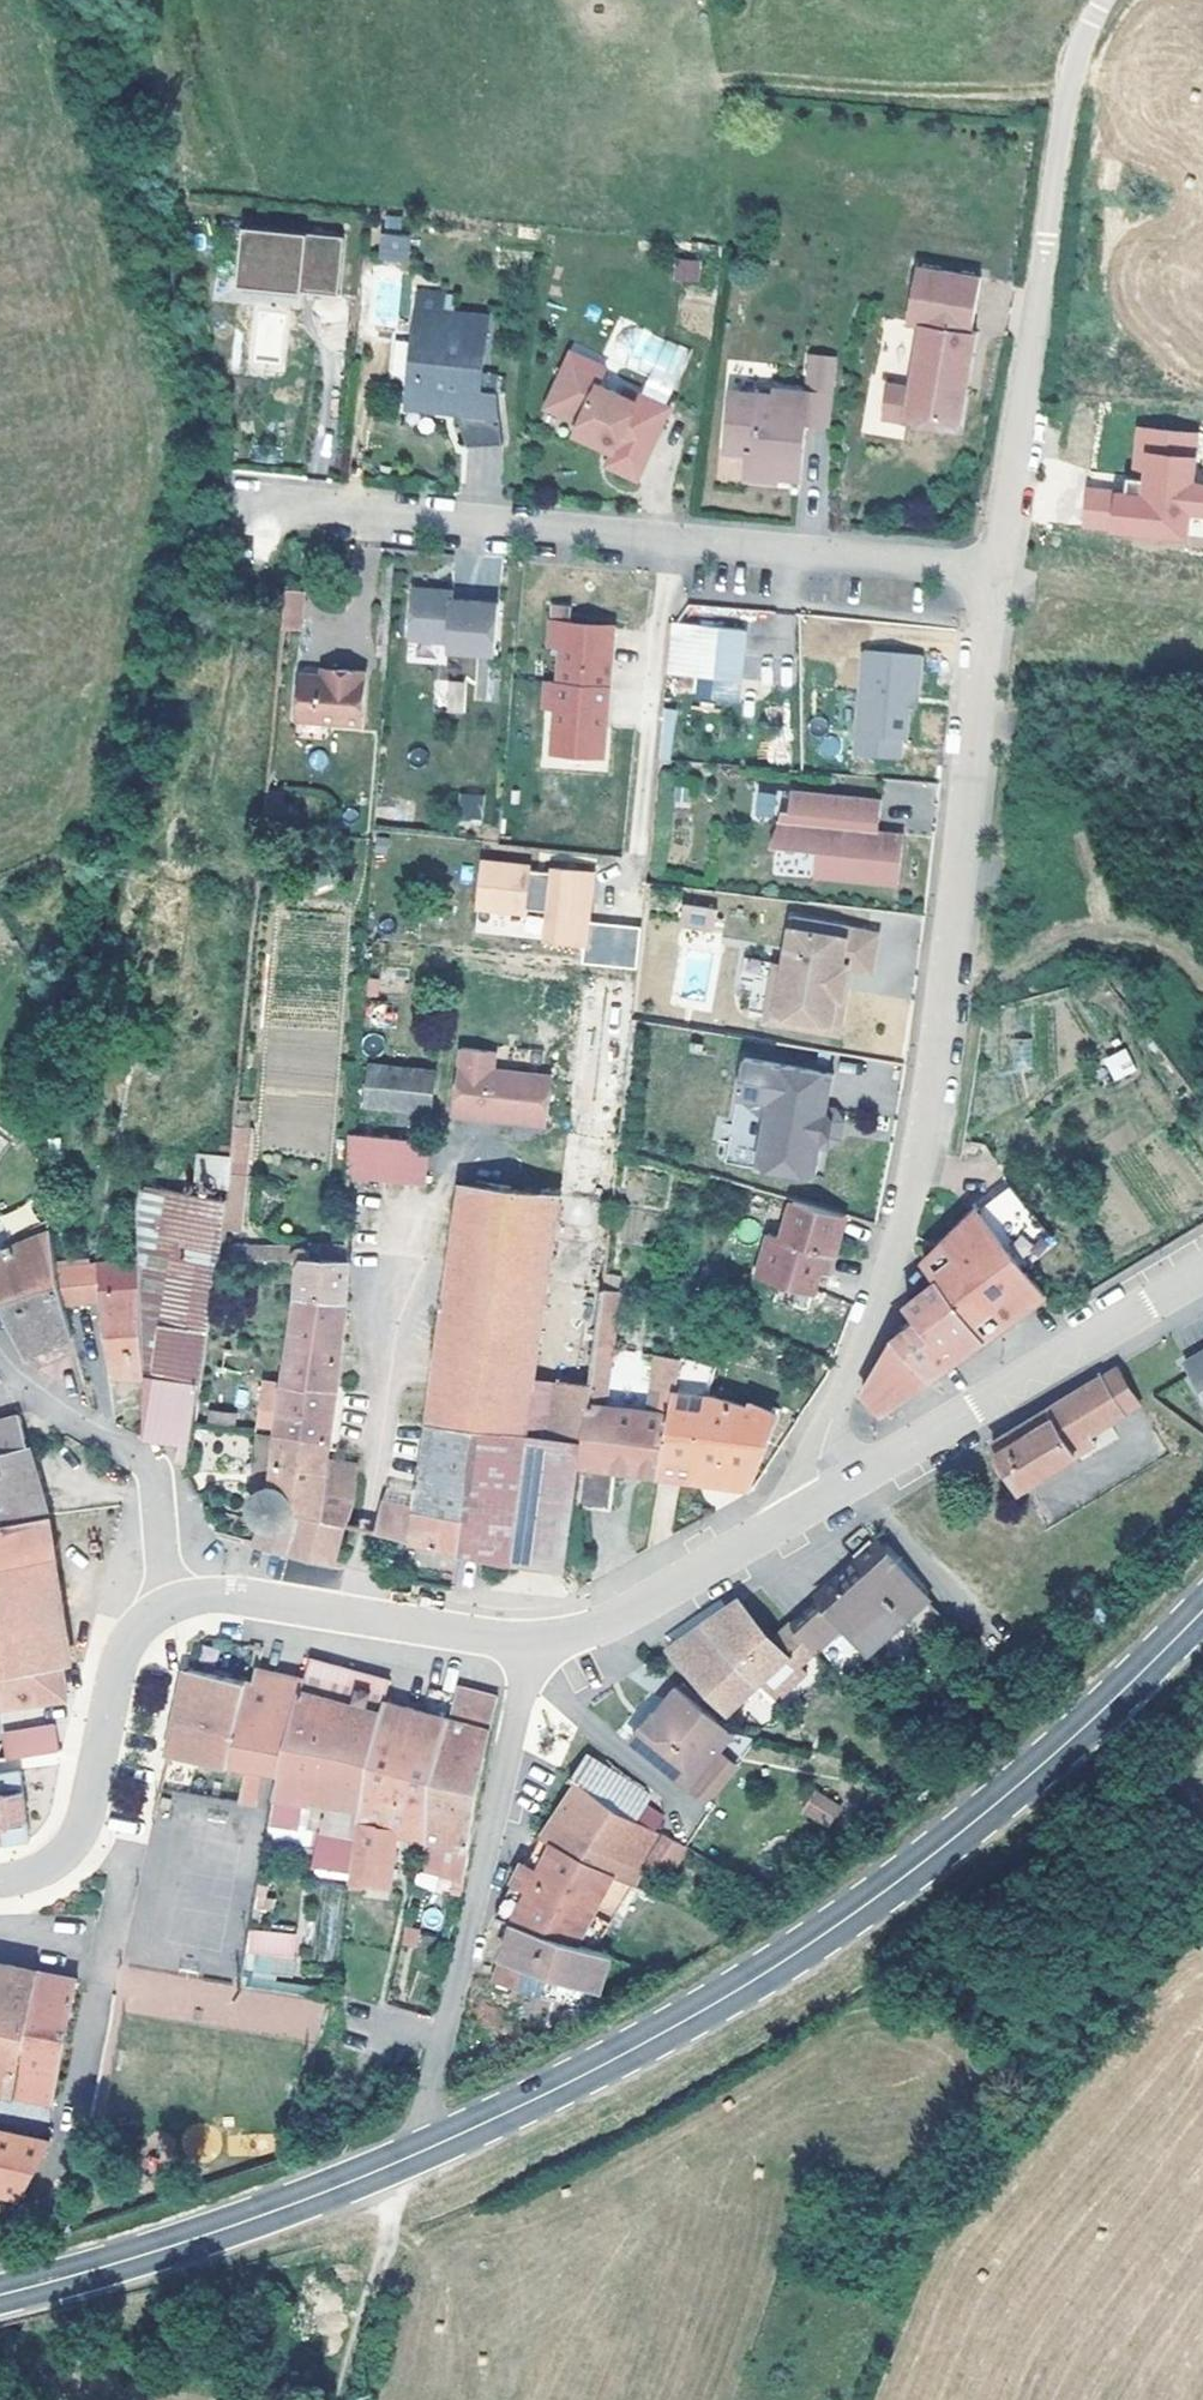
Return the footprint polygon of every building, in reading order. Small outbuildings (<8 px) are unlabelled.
[(302,219),(201,207),(195,267),(295,278),(302,219)] [(414,230),(387,227),(385,251),(412,253),(414,230)] [(843,382),(921,391),(925,356),(922,356),(925,330),(928,331),(933,291),(928,291),(935,236),(871,229),(864,286),(878,287),(870,349),(847,347),(843,382)] [(674,257),(672,280),(698,282),(700,259),(674,257)] [(418,310),(443,311),(444,291),(419,289),(418,310)] [(443,311),(418,310),(417,343),(424,343),(423,371),(415,370),(413,405),(450,407),(451,395),(462,395),(462,398),(462,402),(463,407),(464,412),(465,417),(466,422),(468,426),(470,431),(472,435),(475,440),(510,437),(502,385),(485,388),(490,311),(454,309),(454,317),(442,316),(443,311)] [(810,338),(786,336),(782,373),(749,370),(749,376),(707,372),(701,431),(720,433),(724,437),(721,461),(754,464),(755,459),(776,461),(781,406),(804,408),(810,338)] [(559,357),(524,343),(507,386),(541,400),(536,411),(564,422),(566,417),(578,422),(570,442),(601,454),(631,381),(586,363),(583,371),(558,360),(559,357)] [(1198,432),(1133,427),(1129,484),(1085,481),(1081,534),(1202,544),(1202,484),(1194,483),(1198,432)] [(267,531),(278,536),(285,536),(286,524),(268,522),(267,531)] [(278,547),(278,536),(267,531),(265,543),(264,555),(273,554),(278,547)] [(457,585),(417,582),(413,631),(452,635),(451,644),(498,648),(503,597),(456,593),(457,585)] [(303,630),(304,590),(282,590),(281,630),(303,630)] [(556,600),(554,618),(571,620),(573,602),(556,600)] [(571,620),(554,618),(552,639),(563,641),(560,677),(548,677),(545,701),(557,702),(552,746),(600,752),(613,624),(571,620)] [(745,624),(697,620),(692,672),(739,676),(745,624)] [(860,648),(849,755),(909,761),(919,654),(860,648)] [(328,659),(327,666),(342,668),(343,661),(328,659)] [(327,666),(305,664),(300,710),(365,717),(371,664),(343,661),(342,668),(327,666)] [(474,699),(485,700),(489,662),(478,661),(474,699)] [(466,713),(466,680),(434,681),(435,714),(466,713)] [(866,781),(776,773),(770,830),(802,833),(800,859),(883,867),(888,815),(862,812),(852,811),(853,803),(863,804),(866,781)] [(459,794),(459,820),(484,820),(484,794),(459,794)] [(863,804),(853,803),(852,811),(862,812),(863,804)] [(533,861),(486,855),(479,902),(526,908),(527,904),(550,907),(546,937),(586,942),(596,870),(555,864),(555,868),(532,865),(533,861)] [(713,932),(717,911),(682,903),(678,924),(713,932)] [(779,1004),(841,1014),(844,993),(851,994),(855,965),(858,950),(851,949),(855,924),(794,914),(779,1004)] [(883,928),(855,924),(851,949),(858,950),(855,965),(876,969),(883,928)] [(1032,1070),(1032,1037),(1009,1038),(1010,1071),(1032,1070)] [(459,1098),(466,1108),(548,1119),(555,1070),(498,1063),(500,1045),(467,1040),(459,1098)] [(1114,1082),(1136,1071),(1125,1048),(1103,1058),(1114,1082)] [(823,1165),(841,1063),(750,1051),(745,1088),(771,1094),(763,1156),(823,1165)] [(375,1058),(370,1097),(434,1105),(439,1066),(375,1058)] [(256,1124),(234,1123),(232,1168),(232,1190),(230,1218),(251,1219),(253,1174),(256,1124)] [(435,1136),(355,1126),(354,1167),(429,1177),(435,1136)] [(9,1141),(0,1135),(0,1153),(9,1141)] [(468,1169),(436,1405),(536,1419),(555,1269),(566,1182),(468,1169)] [(825,1195),(781,1182),(773,1180),(761,1219),(748,1215),(737,1253),(752,1258),(791,1271),(803,1233),(812,1235),(825,1195)] [(148,1253),(151,1371),(167,1372),(175,1322),(162,1319),(173,1245),(163,1243),(173,1184),(151,1181),(148,1202),(147,1225),(148,1253)] [(175,1322),(167,1372),(174,1374),(205,1380),(206,1375),(223,1250),(225,1239),(230,1218),(232,1190),(173,1184),(163,1243),(173,1245),(162,1319),(175,1322)] [(1006,1198),(997,1187),(983,1199),(992,1212),(1006,1198)] [(1048,1253),(1006,1198),(992,1212),(928,1271),(939,1287),(911,1312),(921,1326),(897,1346),(866,1400),(884,1424),(917,1401),(984,1352),(1047,1307),(1023,1273),(1048,1253)] [(0,1215),(0,1217),(7,1235),(38,1222),(30,1202),(0,1215)] [(23,1242),(60,1226),(56,1216),(16,1232),(21,1238),(23,1242)] [(230,1218),(225,1239),(250,1240),(251,1219),(230,1218)] [(78,1330),(72,1297),(66,1261),(60,1226),(23,1242),(21,1238),(14,1241),(16,1247),(0,1254),(0,1264),(9,1280),(3,1284),(32,1348),(78,1330)] [(318,1255),(321,1252),(322,1249),(321,1245),(319,1241),(316,1239),(313,1238),(309,1238),(304,1241),(303,1243),(301,1247),(302,1252),(303,1254),(307,1256),(310,1258),(314,1257),(318,1255)] [(303,1243),(304,1241),(250,1240),(225,1239),(223,1250),(302,1252),(301,1247),(303,1243)] [(353,1268),(353,1253),(321,1252),(318,1255),(314,1257),(310,1258),(305,1291),(352,1293),(353,1268)] [(66,1261),(72,1297),(107,1293),(117,1368),(151,1371),(148,1253),(107,1256),(66,1261)] [(536,1419),(558,1422),(567,1370),(578,1273),(555,1269),(536,1419)] [(600,1375),(611,1278),(578,1273),(567,1370),(600,1375)] [(668,1466),(678,1403),(615,1395),(620,1353),(638,1355),(641,1339),(621,1336),(627,1281),(611,1278),(600,1375),(595,1428),(587,1495),(619,1499),(625,1460),(668,1466)] [(352,1312),(352,1293),(305,1291),(292,1381),(344,1384),(352,1312)] [(1162,1346),(1193,1397),(1202,1391),(1202,1322),(1162,1346)] [(756,1477),(787,1405),(758,1395),(757,1399),(714,1384),(723,1357),(687,1346),(678,1403),(668,1466),(756,1477)] [(1116,1386),(1095,1349),(1078,1359),(1101,1396),(1116,1386)] [(1049,1429),(1101,1396),(1078,1359),(1028,1389),(970,1425),(998,1469),(1053,1437),(1049,1429)] [(595,1428),(600,1375),(567,1370),(558,1422),(595,1428)] [(166,1434),(174,1374),(167,1372),(151,1371),(151,1432),(166,1434)] [(194,1455),(205,1380),(174,1374),(166,1434),(186,1436),(183,1453),(194,1455)] [(341,1410),(344,1384),(292,1381),(285,1432),(338,1435),(341,1410)] [(216,1403),(214,1413),(243,1417),(245,1408),(216,1403)] [(518,1549),(536,1419),(436,1405),(424,1498),(420,1528),(472,1539),(518,1549)] [(595,1428),(558,1422),(536,1419),(518,1549),(577,1562),(580,1544),(587,1495),(595,1428)] [(25,1498),(17,1472),(4,1425),(0,1426),(0,1501),(25,1498)] [(269,1431),(255,1430),(250,1469),(264,1471),(269,1431)] [(354,1520),(363,1492),(333,1486),(336,1453),(338,1435),(285,1432),(280,1480),(290,1484),(296,1489),(299,1496),(299,1505),(296,1512),(290,1518),(282,1521),(274,1520),(253,1516),(249,1535),(288,1545),(341,1558),(352,1519),(354,1520)] [(368,1459),(336,1453),(333,1486),(363,1492),(368,1459)] [(267,1517),(274,1520),(282,1521),(290,1518),(296,1512),(299,1505),(299,1496),(296,1489),(290,1484),(280,1480),(275,1480),(267,1484),(262,1489),(258,1496),(258,1504),(261,1511),(267,1517)] [(420,1528),(424,1498),(394,1491),(386,1520),(400,1523),(420,1528)] [(0,1501),(0,1651),(41,1645),(47,1644),(36,1569),(25,1498),(0,1501)] [(861,1522),(815,1570),(828,1584),(852,1607),(883,1578),(887,1582),(889,1580),(899,1590),(912,1578),(920,1570),(866,1517),(861,1522)] [(784,1608),(796,1620),(831,1653),(861,1623),(864,1625),(867,1621),(852,1607),(828,1584),(815,1570),(811,1573),(814,1578),(784,1608)] [(852,1607),(867,1621),(899,1590),(889,1580),(887,1582),(883,1578),(852,1607)] [(765,1635),(718,1581),(683,1601),(646,1628),(705,1689),(765,1635)] [(346,1769),(364,1682),(370,1656),(323,1646),(285,1637),(281,1660),(260,1749),(257,1762),(254,1774),(280,1779),(289,1782),(298,1738),(320,1744),(316,1762),(346,1769)] [(44,1675),(41,1645),(0,1651),(0,1682),(44,1675)] [(248,1748),(260,1749),(281,1660),(235,1650),(233,1660),(166,1647),(145,1731),(248,1748)] [(610,1715),(671,1766),(696,1728),(695,1727),(708,1710),(655,1666),(632,1694),(628,1693),(610,1715)] [(441,1861),(474,1676),(455,1673),(433,1670),(428,1699),(426,1699),(416,1768),(406,1821),(397,1852),(441,1861)] [(377,1814),(406,1821),(416,1768),(426,1699),(397,1691),(364,1682),(346,1769),(338,1810),(331,1854),(330,1861),(333,1861),(372,1865),(377,1814)] [(37,1731),(32,1706),(0,1711),(0,1737),(37,1731)] [(712,1742),(696,1728),(671,1766),(684,1776),(712,1742)] [(338,1810),(346,1769),(316,1762),(320,1744),(298,1738),(289,1782),(287,1793),(298,1795),(309,1797),(307,1804),(338,1810)] [(588,1755),(572,1780),(579,1784),(631,1817),(646,1793),(588,1755)] [(2,1844),(1,1837),(33,1833),(24,1764),(0,1767),(0,1844),(2,1844)] [(254,1774),(250,1799),(274,1804),(280,1779),(254,1774)] [(305,1814),(307,1804),(297,1802),(285,1799),(287,1793),(289,1782),(280,1779),(274,1804),(250,1799),(246,1817),(299,1827),(301,1813),(305,1814)] [(662,1835),(631,1817),(579,1784),(562,1808),(545,1831),(633,1884),(644,1867),(655,1873),(667,1879),(686,1850),(662,1835)] [(810,1792),(802,1817),(833,1827),(841,1801),(810,1792)] [(179,1793),(177,1805),(225,1813),(227,1801),(179,1793)] [(309,1797),(298,1795),(297,1802),(307,1804),(309,1797)] [(331,1854),(338,1810),(307,1804),(305,1814),(301,1813),(299,1827),(295,1848),(331,1854)] [(595,1948),(633,1884),(545,1831),(530,1863),(524,1860),(499,1913),(515,1923),(595,1948)] [(633,1884),(644,1889),(655,1873),(644,1867),(633,1884)] [(644,1889),(633,1884),(595,1948),(606,1952),(644,1889)] [(611,1961),(614,1955),(606,1952),(595,1948),(515,1923),(495,1978),(542,1993),(549,1973),(601,1990),(609,1968),(614,1969),(616,1963),(611,1961)] [(123,1967),(117,2013),(316,2042),(324,1986),(291,1981),(298,1935),(248,1927),(240,1984),(123,1967)] [(29,2081),(55,1961),(1,1949),(0,1949),(0,2075),(29,2081)] [(31,2125),(0,2118),(0,2178),(31,2125)] [(188,2128),(186,2150),(206,2151),(208,2129),(188,2128)]
